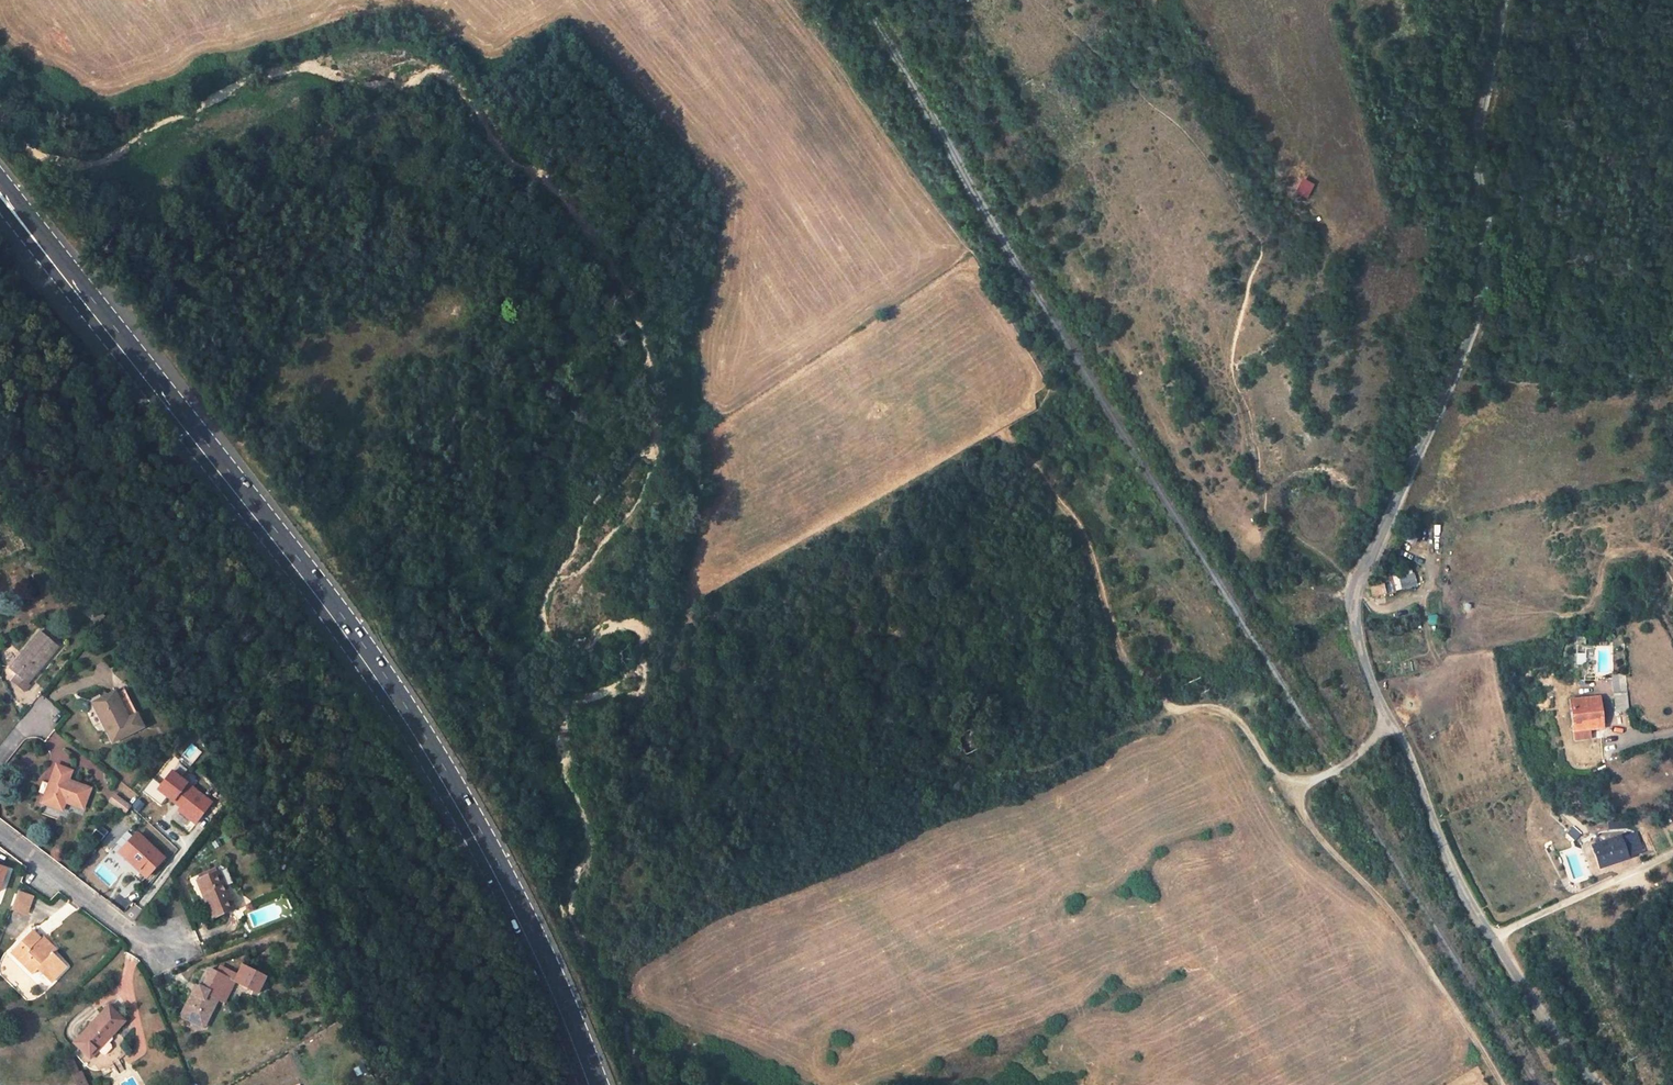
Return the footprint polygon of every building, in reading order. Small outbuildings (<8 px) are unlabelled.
[(1357,77),(1357,65),(1354,65),(1344,65),(1345,78),(1357,77)] [(1305,198),(1313,182),(1299,176),(1291,191),(1305,198)] [(1414,573),(1391,576),(1393,589),(1416,586),(1414,573)] [(1371,587),(1373,597),(1386,595),(1384,584),(1371,587)] [(1426,624),(1434,626),(1436,615),(1428,614),(1426,624)] [(1165,636),(1161,627),(1141,636),(1145,645),(1165,636)] [(57,646),(39,631),(9,668),(17,674),(11,681),(23,691),(29,684),(28,683),(42,664),(39,662),(44,656),(47,659),(57,646)] [(1165,636),(1145,645),(1150,655),(1170,646),(1167,640),(1165,636)] [(126,645),(120,650),(127,659),(134,654),(126,645)] [(1175,656),(1170,646),(1150,655),(1155,665),(1175,656)] [(1593,649),(1585,648),(1585,662),(1593,662),(1593,649)] [(47,659),(44,656),(39,662),(42,664),(47,659)] [(1614,694),(1626,693),(1624,676),(1612,674),(1614,694)] [(1203,676),(1183,685),(1189,698),(1209,689),(1203,676)] [(116,691),(93,703),(106,730),(108,729),(114,741),(143,727),(124,689),(117,693),(116,691)] [(1628,711),(1626,693),(1614,694),(1616,712),(1628,711)] [(1599,699),(1582,699),(1572,700),(1575,732),(1589,730),(1602,728),(1599,699)] [(1589,730),(1575,732),(1576,740),(1590,738),(1589,730)] [(72,770),(56,765),(43,802),(62,809),(65,802),(83,808),(91,788),(73,781),(71,785),(67,783),(68,779),(72,770)] [(172,773),(158,791),(181,808),(179,811),(196,824),(212,804),(172,773)] [(115,795),(110,800),(125,812),(130,806),(115,795)] [(1628,828),(1628,821),(1608,822),(1609,830),(1628,828)] [(1570,825),(1564,833),(1574,841),(1580,832),(1570,825)] [(138,835),(121,852),(145,876),(162,858),(138,835)] [(1592,847),(1599,868),(1627,858),(1620,837),(1592,847)] [(214,873),(213,870),(197,876),(198,880),(199,880),(214,873)] [(214,873),(199,880),(206,896),(204,897),(212,918),(235,908),(220,871),(214,873)] [(198,880),(197,881),(204,897),(206,896),(199,880),(198,880)] [(18,887),(13,903),(26,907),(31,891),(18,887)] [(33,931),(13,952),(33,972),(38,968),(51,981),(66,966),(51,952),(49,955),(37,943),(41,938),(33,931)] [(41,938),(37,943),(49,955),(51,952),(55,949),(43,937),(41,938)] [(242,965),(237,976),(234,981),(258,993),(266,977),(242,965)] [(219,967),(216,972),(229,979),(234,981),(237,976),(219,967)] [(194,996),(190,994),(180,1016),(190,1021),(192,1018),(199,1022),(212,997),(218,1000),(229,979),(216,972),(210,970),(201,987),(200,986),(194,996)] [(200,986),(196,984),(190,994),(194,996),(200,986)] [(218,1000),(212,997),(199,1022),(198,1025),(204,1028),(218,1000)] [(125,1021),(108,1006),(74,1042),(91,1058),(99,1049),(103,1053),(107,1054),(113,1048),(112,1044),(107,1040),(125,1021)] [(1436,1048),(1446,1042),(1442,1036),(1432,1042),(1436,1048)] [(77,1084),(90,1084),(84,1071),(73,1076),(77,1084)]
